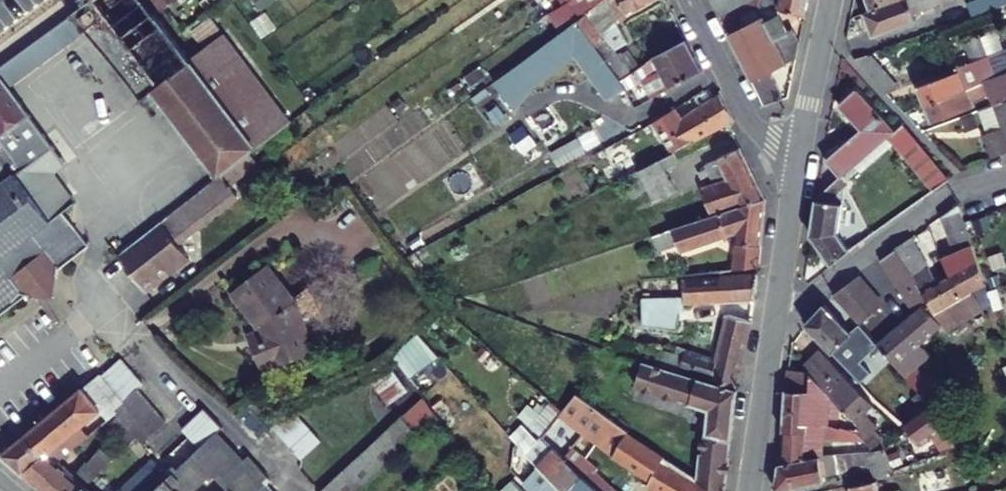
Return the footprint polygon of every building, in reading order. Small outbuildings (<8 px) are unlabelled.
[(148,85),(140,91),(178,142),(230,103),(222,93),(210,77),(196,59),(193,54),(185,60),(139,0),(93,0),(87,4),(102,24),(148,85)] [(160,12),(177,0),(151,0),(160,12)] [(602,1),(621,27),(659,0),(603,0),(602,1)] [(714,13),(741,0),(707,0),(714,13)] [(773,37),(771,35),(783,30),(775,12),(777,8),(755,3),(755,0),(741,0),(714,13),(734,54),(773,37)] [(777,8),(798,13),(801,0),(755,0),(755,3),(777,8)] [(875,5),(867,8),(875,31),(915,17),(912,9),(934,1),(934,0),(890,0),(875,5)] [(8,93),(102,24),(87,4),(0,68),(0,82),(8,93)] [(607,44),(586,13),(571,23),(594,54),(607,44)] [(594,54),(571,23),(497,76),(516,102),(522,92),(568,58),(601,101),(620,91),(614,82),(594,54)] [(774,96),(763,71),(790,58),(795,41),(788,27),(783,30),(771,35),(773,37),(734,54),(756,100),(774,96)] [(694,53),(684,35),(614,82),(620,91),(642,78),(651,94),(699,68),(694,53)] [(221,40),(218,36),(193,54),(196,59),(221,40)] [(210,77),(235,59),(221,40),(196,59),(210,77)] [(952,68),(913,82),(919,99),(983,76),(976,55),(951,64),(952,68)] [(222,93),(247,75),(235,59),(210,77),(222,93)] [(919,99),(924,116),(966,102),(964,96),(982,90),(985,99),(1005,92),(1005,67),(983,76),(919,99)] [(235,110),(260,92),(247,75),(222,93),(230,103),(235,110)] [(516,102),(497,76),(486,84),(508,113),(516,102)] [(879,123),(885,116),(852,81),(835,98),(858,123),(821,162),(831,172),(846,157),(879,123)] [(8,93),(0,82),(0,153),(16,174),(25,167),(38,158),(50,149),(8,93)] [(705,86),(669,107),(675,116),(709,97),(705,86)] [(248,128),(273,110),(260,92),(235,110),(248,128)] [(994,147),(1005,143),(1005,92),(985,99),(981,101),(990,123),(986,125),(994,147)] [(669,107),(645,120),(664,151),(688,138),(691,143),(728,124),(715,95),(709,97),(675,116),(669,107)] [(212,181),(261,144),(248,128),(235,110),(230,103),(178,142),(210,183),(212,181)] [(879,123),(932,186),(947,174),(893,108),(885,116),(879,123)] [(261,144),(285,126),(273,110),(248,128),(261,144)] [(680,210),(697,207),(700,215),(760,198),(740,148),(715,159),(723,180),(676,193),(680,210)] [(648,159),(644,152),(624,164),(628,170),(648,159)] [(664,157),(637,170),(644,182),(661,174),(658,169),(667,164),(664,157)] [(846,157),(831,172),(842,183),(856,168),(846,157)] [(59,202),(68,196),(38,158),(25,167),(54,205),(59,202)] [(76,225),(59,202),(54,205),(25,167),(16,174),(0,186),(0,285),(60,238),(76,225)] [(852,192),(842,183),(831,172),(814,201),(814,240),(834,264),(853,249),(836,226),(840,207),(852,192)] [(227,200),(212,181),(210,183),(114,260),(143,296),(185,262),(171,245),(227,200)] [(655,196),(645,199),(654,230),(664,226),(655,196)] [(654,230),(657,242),(679,237),(682,248),(734,235),(734,269),(758,266),(760,198),(700,215),(664,226),(654,230)] [(954,245),(939,252),(948,269),(961,294),(987,277),(955,199),(940,211),(954,245)] [(933,277),(908,236),(895,245),(936,310),(961,294),(948,269),(933,277)] [(73,253),(60,238),(0,285),(0,310),(73,253)] [(895,245),(878,258),(912,314),(876,344),(895,365),(941,325),(933,311),(936,310),(895,245)] [(295,298),(265,262),(230,290),(257,324),(262,335),(253,340),(263,365),(312,344),(295,298)] [(749,278),(681,273),(681,300),(747,302),(749,278)] [(854,275),(831,293),(856,321),(878,301),(854,275)] [(641,297),(642,324),(679,323),(678,295),(641,297)] [(850,351),(859,344),(822,303),(806,323),(847,370),(857,360),(850,351)] [(678,349),(674,370),(730,390),(744,324),(722,316),(711,359),(678,349)] [(394,355),(415,373),(429,355),(408,338),(394,355)] [(820,350),(804,364),(809,369),(844,407),(855,419),(871,405),(820,350)] [(862,385),(871,375),(857,360),(847,370),(862,385)] [(132,373),(120,362),(103,377),(115,391),(132,373)] [(139,380),(142,377),(120,362),(132,373),(139,380)] [(638,366),(631,390),(703,413),(697,456),(676,453),(673,470),(707,490),(719,490),(733,396),(638,366)] [(383,402),(405,389),(392,367),(370,379),(383,402)] [(807,387),(809,369),(784,367),(783,386),(807,387)] [(835,423),(836,413),(844,407),(809,369),(807,387),(783,386),(779,429),(805,432),(806,427),(823,428),(823,423),(835,423)] [(142,390),(136,384),(139,380),(132,373),(115,391),(126,404),(142,390)] [(115,391),(103,377),(100,375),(7,454),(29,473),(54,452),(111,405),(117,411),(126,404),(115,391)] [(328,490),(352,490),(437,411),(423,388),(326,478),(328,490)] [(126,421),(149,399),(142,390),(126,404),(117,411),(126,421)] [(242,408),(263,428),(273,417),(251,395),(240,406),(242,408)] [(302,406),(293,397),(273,417),(284,426),(302,406)] [(134,431),(158,409),(149,399),(126,421),(134,431)] [(576,438),(595,418),(568,401),(532,442),(545,453),(555,462),(576,438)] [(227,422),(208,402),(196,413),(215,433),(221,427),(227,422)] [(295,436),(313,416),(302,406),(284,426),(295,436)] [(926,439),(931,436),(942,448),(956,440),(949,427),(931,406),(911,421),(914,427),(926,439)] [(144,441),(168,420),(158,409),(134,431),(144,441)] [(215,433),(196,413),(185,423),(203,442),(208,438),(215,433)] [(306,447),(325,428),(313,416),(295,436),(306,447)] [(654,463),(657,457),(595,418),(576,438),(608,461),(607,463),(643,485),(640,490),(641,490),(701,490),(654,463)] [(215,433),(208,438),(227,459),(217,468),(234,483),(243,490),(284,490),(274,480),(279,475),(254,450),(248,454),(221,427),(215,433)] [(776,463),(823,454),(823,428),(806,427),(805,432),(779,429),(776,463)] [(173,469),(170,473),(186,490),(194,490),(217,468),(227,459),(208,438),(203,442),(173,469)] [(532,442),(519,457),(531,468),(545,453),(532,442)] [(869,446),(854,448),(874,471),(889,468),(869,446)] [(840,451),(823,454),(776,463),(774,490),(784,490),(829,481),(829,475),(843,472),(840,451)] [(92,485),(54,452),(29,473),(50,490),(86,490),(92,485)] [(545,453),(531,468),(555,490),(570,475),(555,462),(545,453)] [(97,489),(92,485),(86,490),(150,490),(170,473),(173,469),(163,460),(129,489),(105,482),(97,489)] [(170,473),(150,490),(186,490),(170,473)] [(555,490),(556,490),(589,490),(570,475),(555,490)] [(876,479),(851,485),(852,490),(879,490),(876,479)] [(234,483),(225,490),(243,490),(234,483)]
